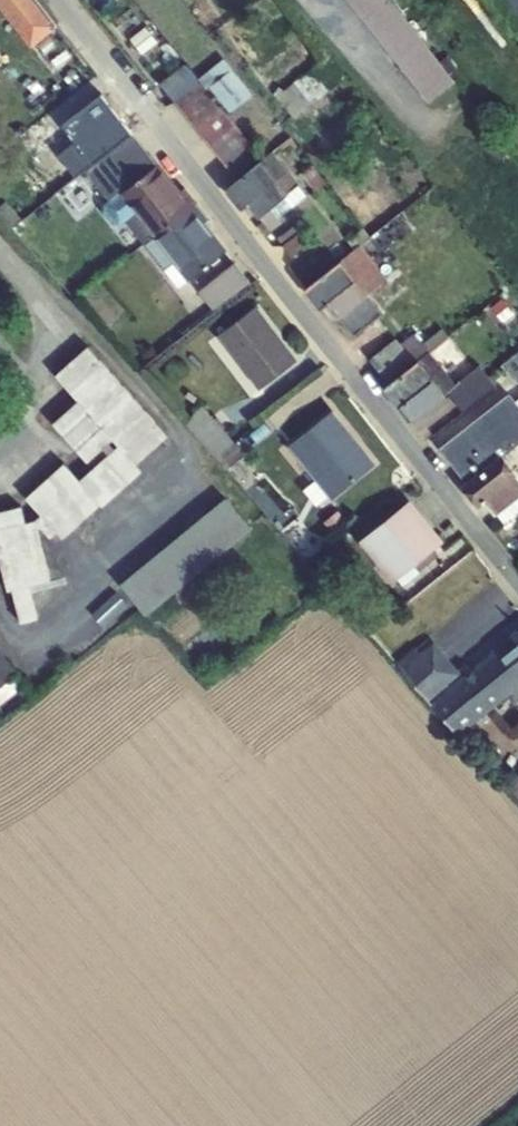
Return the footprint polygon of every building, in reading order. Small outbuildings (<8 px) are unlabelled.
[(56,25),(36,0),(0,0),(0,8),(30,46),(56,25)] [(454,82),(389,0),(347,0),(429,102),(454,82)] [(517,12),(517,0),(509,0),(517,12)] [(330,56),(276,98),(290,117),(345,76),(330,56)] [(197,78),(199,81),(205,89),(209,86),(230,112),(253,93),(223,57),(197,78)] [(238,179),(261,161),(205,89),(199,81),(175,101),(238,179)] [(248,108),(257,118),(265,111),(256,101),(248,108)] [(154,236),(120,193),(156,164),(131,133),(84,170),(101,192),(110,200),(145,244),(154,236)] [(290,136),(286,140),(293,149),(297,145),(290,136)] [(273,151),(261,161),(286,193),(259,215),(269,224),(307,194),(289,170),(273,151)] [(259,215),(286,193),(261,161),(238,179),(226,189),(242,208),(248,203),(259,215)] [(156,164),(120,193),(154,236),(195,203),(184,189),(182,191),(158,162),(156,164)] [(312,164),(301,172),(315,190),(326,182),(312,164)] [(58,217),(67,209),(54,193),(45,201),(58,217)] [(195,203),(154,236),(189,279),(226,249),(206,222),(209,219),(195,203)] [(106,265),(126,248),(98,214),(77,231),(106,265)] [(283,245),(291,255),(314,238),(306,228),(283,245)] [(354,249),(339,260),(367,294),(350,308),(362,319),(382,303),(392,294),(369,266),(370,265),(356,247),(369,237),(363,230),(348,242),(354,249)] [(189,279),(154,236),(145,244),(178,286),(189,279)] [(350,308),(367,294),(339,260),(305,289),(320,308),(326,303),(338,318),(350,308)] [(214,309),(249,281),(234,262),(198,290),(214,309)] [(491,307),(502,322),(513,312),(501,298),(491,307)] [(259,388),(297,360),(256,305),(218,335),(259,388)] [(396,338),(369,358),(388,384),(417,361),(443,394),(447,391),(462,411),(495,385),(479,365),(455,384),(428,352),(449,336),(439,323),(418,339),(414,334),(401,344),(396,338)] [(88,345),(54,373),(77,402),(52,423),(85,461),(113,439),(118,446),(79,479),(64,463),(24,498),(40,513),(35,519),(26,522),(20,505),(0,510),(0,561),(8,590),(11,589),(20,622),(38,617),(29,584),(51,578),(37,526),(48,539),(56,531),(62,538),(99,503),(101,505),(141,471),(135,463),(167,434),(88,345)] [(134,365),(139,371),(161,352),(157,347),(134,365)] [(505,362),(517,379),(517,352),(505,362)] [(410,421),(444,395),(443,394),(417,361),(388,384),(383,388),(410,421)] [(502,456),(514,446),(517,443),(517,402),(511,392),(439,449),(466,483),(501,454),(502,456)] [(216,457),(234,442),(203,406),(185,422),(216,457)] [(332,409),(288,445),(331,499),(375,463),(332,409)] [(216,457),(227,468),(244,454),(234,442),(216,457)] [(460,487),(477,508),(481,505),(491,518),(496,514),(517,497),(517,477),(502,456),(501,454),(466,483),(460,487)] [(224,551),(251,529),(226,497),(120,585),(145,616),(212,561),(225,575),(236,566),(224,551)] [(517,510),(517,497),(496,514),(503,522),(517,510)] [(360,541),(392,582),(444,540),(411,499),(360,541)] [(298,516),(289,524),(300,538),(310,530),(298,516)] [(507,695),(514,702),(517,698),(517,628),(492,649),(492,651),(462,676),(430,702),(459,734),(507,695)] [(398,662),(430,702),(462,676),(428,639),(398,662)] [(18,672),(0,650),(0,687),(18,672)]
